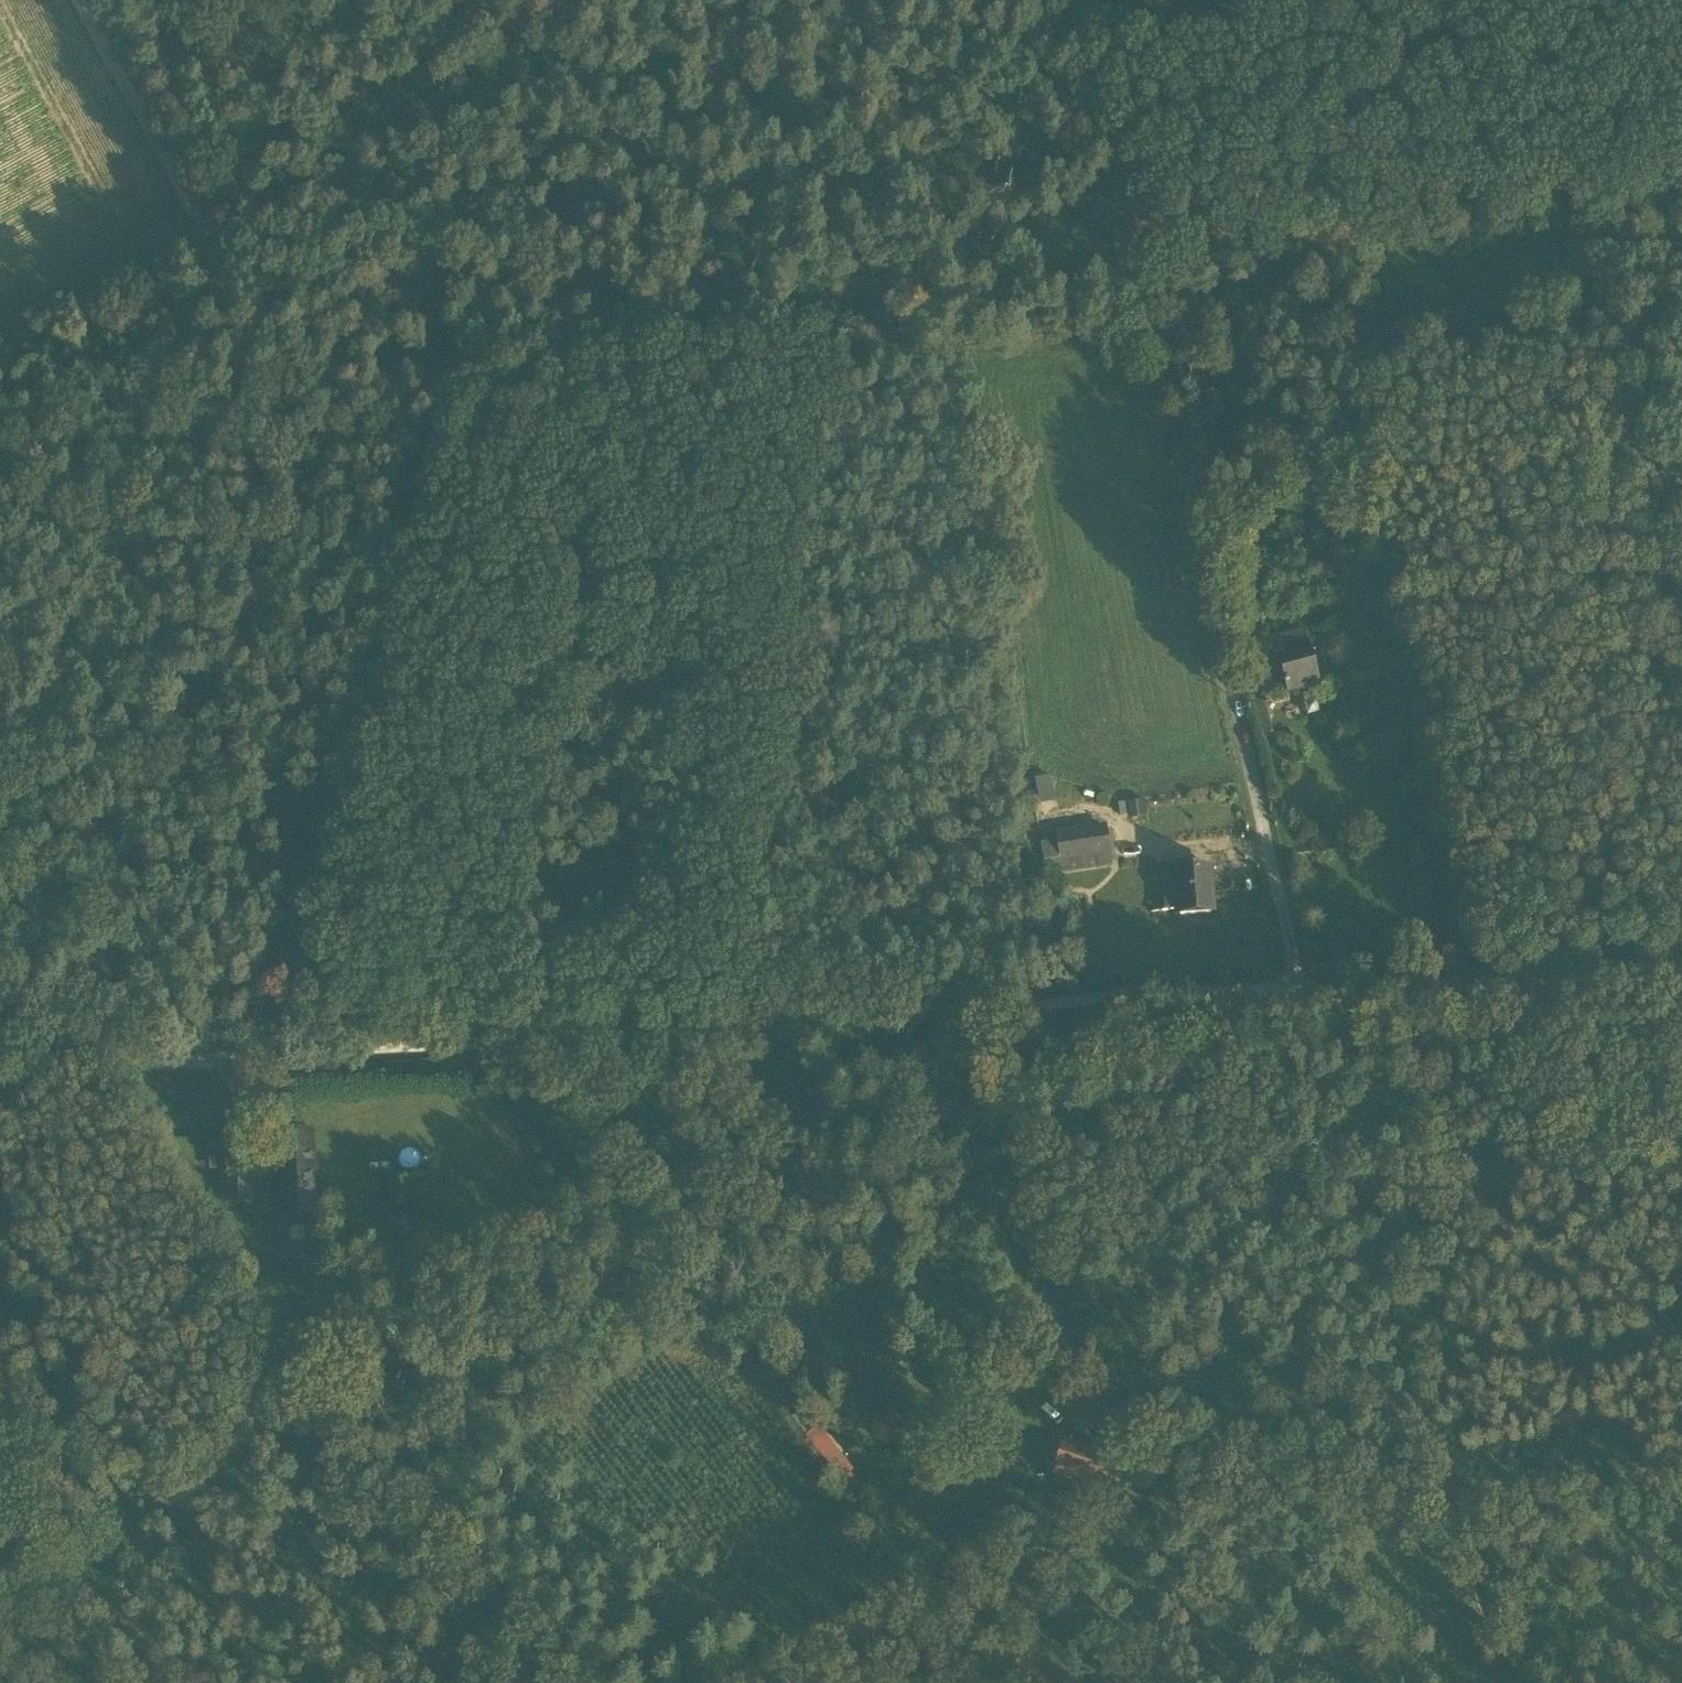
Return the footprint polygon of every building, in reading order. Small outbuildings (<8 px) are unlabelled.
[(1294,619),(1295,626),(1305,624),(1304,617),(1294,619)] [(1284,676),(1288,693),(1319,685),(1304,631),(1278,638),(1278,639),(1246,646),(1253,678),(1255,678),(1264,675),(1265,681),(1284,676)] [(1252,702),(1257,722),(1268,720),(1269,719),(1264,699),(1252,702)] [(1268,720),(1257,722),(1260,736),(1272,733),(1268,720)] [(1056,836),(1059,860),(1101,855),(1101,861),(1110,860),(1106,830),(1067,835),(1067,828),(1055,830),(1056,836)] [(1102,865),(1101,861),(1101,855),(1059,860),(1060,870),(1102,865)] [(1174,871),(1175,901),(1176,909),(1180,909),(1180,914),(1210,913),(1209,908),(1214,908),(1212,869),(1189,870),(1188,860),(1178,861),(1178,870),(1174,871)] [(1164,910),(1176,909),(1175,901),(1164,902),(1164,910)] [(279,1172),(281,1216),(315,1215),(314,1193),(316,1193),(315,1167),(313,1167),(311,1134),(277,1135),(278,1156),(270,1156),(271,1172),(279,1172)] [(251,1208),(250,1175),(223,1176),(225,1209),(251,1208)] [(291,1241),(304,1241),(303,1226),(290,1227),(291,1241)] [(811,1404),(795,1414),(828,1470),(844,1461),(811,1404)] [(1055,1472),(1102,1489),(1112,1459),(1065,1443),(1055,1472)]
